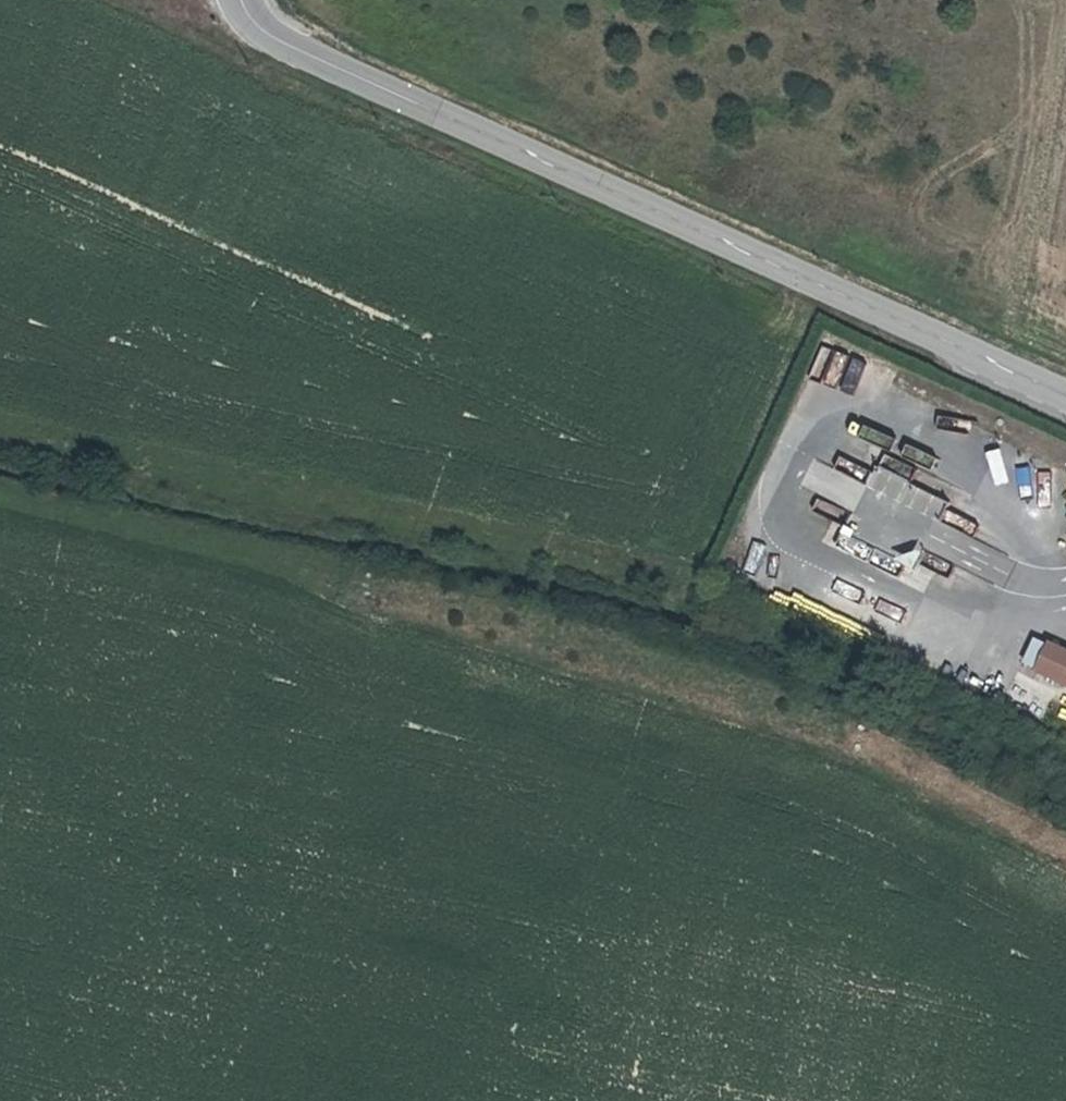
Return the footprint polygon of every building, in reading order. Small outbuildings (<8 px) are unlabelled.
[(801,486),(864,513),(856,532),(874,540),(882,522),(895,528),(921,469),(885,454),(873,480),(814,455),(801,486)] [(1036,511),(1047,510),(1044,482),(1032,484),(1036,511)] [(830,581),(826,591),(852,602),(856,592),(830,581)] [(881,599),(876,608),(900,621),(906,612),(881,599)] [(1038,633),(1065,647),(1065,632),(1044,621),(1038,633)] [(1065,687),(1065,648),(1052,642),(1038,675),(1065,687)]
